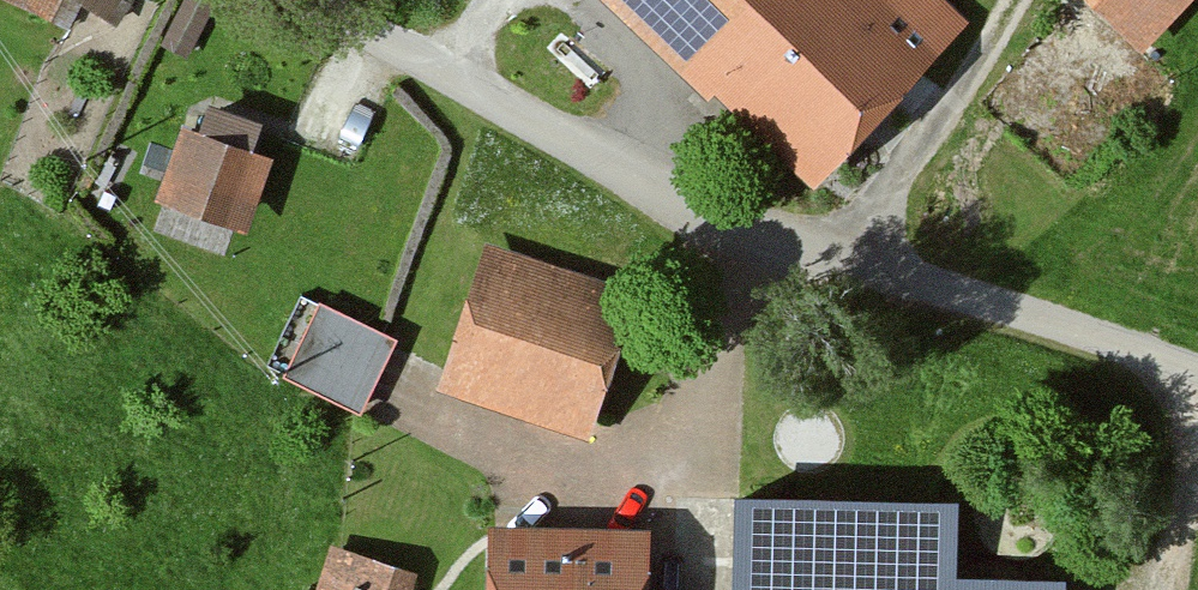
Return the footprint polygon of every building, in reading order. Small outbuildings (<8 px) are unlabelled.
[(75,42),(95,0),(0,0),(0,5),(75,42)] [(816,201),(971,29),(938,0),(591,0),(816,201)] [(1141,61),(1197,1),(1197,0),(1077,0),(1141,61)] [(156,212),(247,244),(272,175),(247,166),(258,137),(206,119),(196,146),(182,141),(156,212)] [(642,303),(489,250),(437,398),(590,452),(642,303)] [(393,352),(320,318),(286,391),(358,425),(393,352)] [(733,506),(732,589),(1066,589),(1066,578),(955,577),(956,509),(733,506)] [(485,539),(485,589),(646,589),(646,540),(485,539)] [(417,586),(334,558),(323,589),(415,589),(417,586)]
